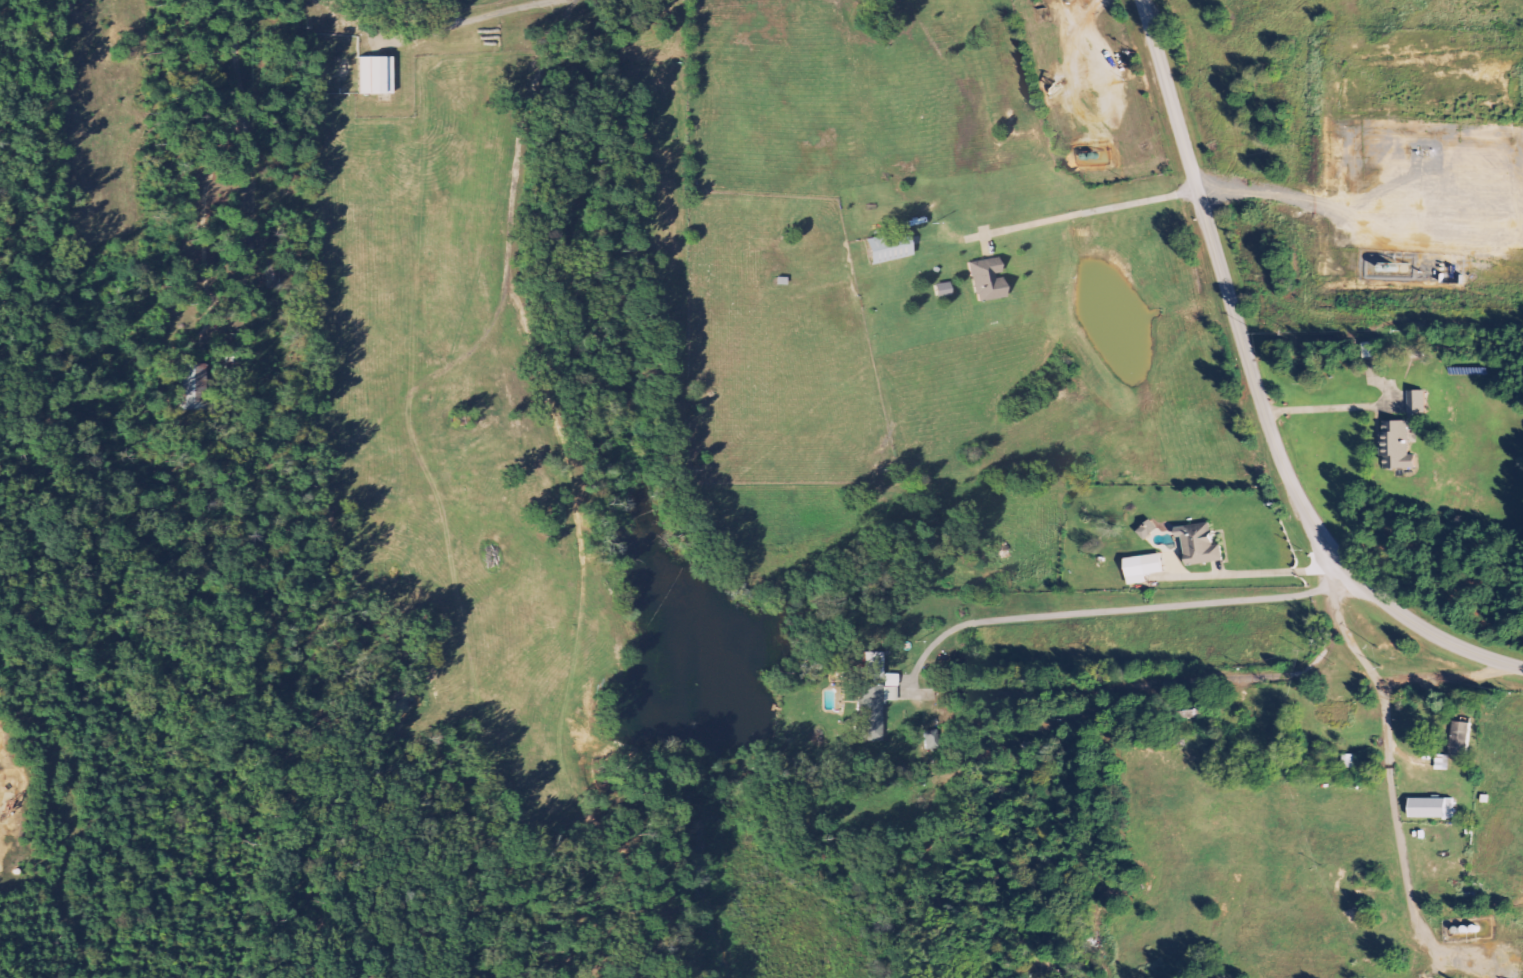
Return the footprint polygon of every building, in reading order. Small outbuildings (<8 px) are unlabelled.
[(359,58),(360,96),(393,96),(393,58),(359,58)] [(867,239),(873,265),(914,257),(909,231),(867,239)] [(1007,299),(1004,276),(1003,276),(1000,259),(972,263),(977,303),(1007,299)] [(936,285),(939,299),(953,296),(950,283),(936,285)] [(1366,358),(1381,357),(1380,342),(1365,343),(1366,358)] [(206,365),(183,366),(184,411),(207,410),(206,365)] [(1410,391),(1411,414),(1428,413),(1427,391),(1410,391)] [(1382,433),(1382,457),(1387,457),(1387,469),(1419,468),(1419,455),(1411,455),(1410,421),(1387,421),(1388,432),(1382,433)] [(1161,529),(1154,520),(1140,532),(1147,541),(1161,529)] [(1226,562),(1224,545),(1216,546),(1213,523),(1179,527),(1180,537),(1186,537),(1189,566),(1226,562)] [(1132,586),(1150,583),(1149,576),(1167,573),(1164,554),(1128,559),(1132,586)] [(1472,723),(1454,722),(1452,757),(1471,758),(1472,723)] [(1456,799),(1414,799),(1414,819),(1456,819),(1456,799)]
